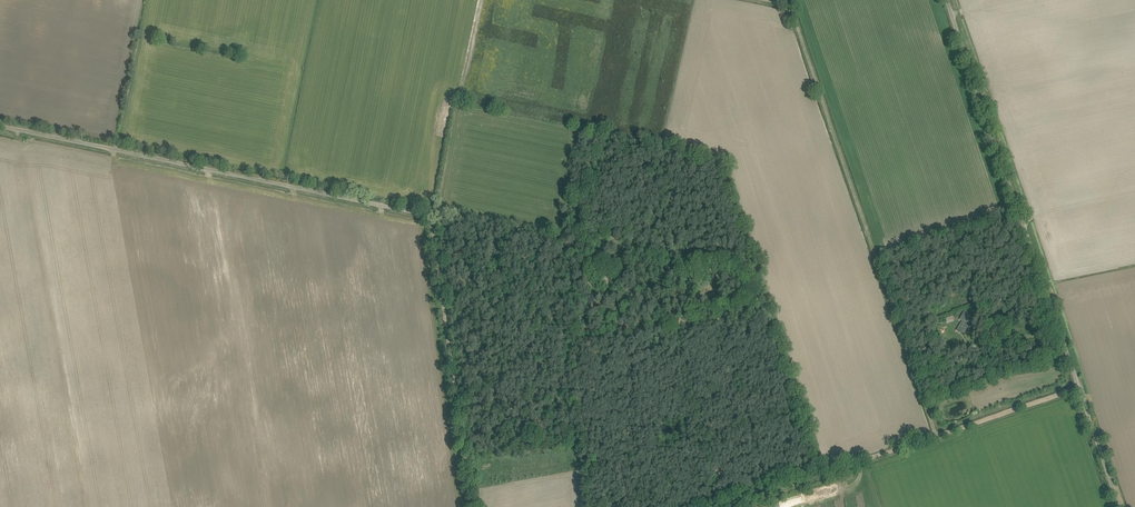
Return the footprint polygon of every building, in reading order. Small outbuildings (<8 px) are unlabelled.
[(957,330),(963,334),(972,319),(968,316),(970,313),(965,310),(960,319),(962,321),(957,330)]
